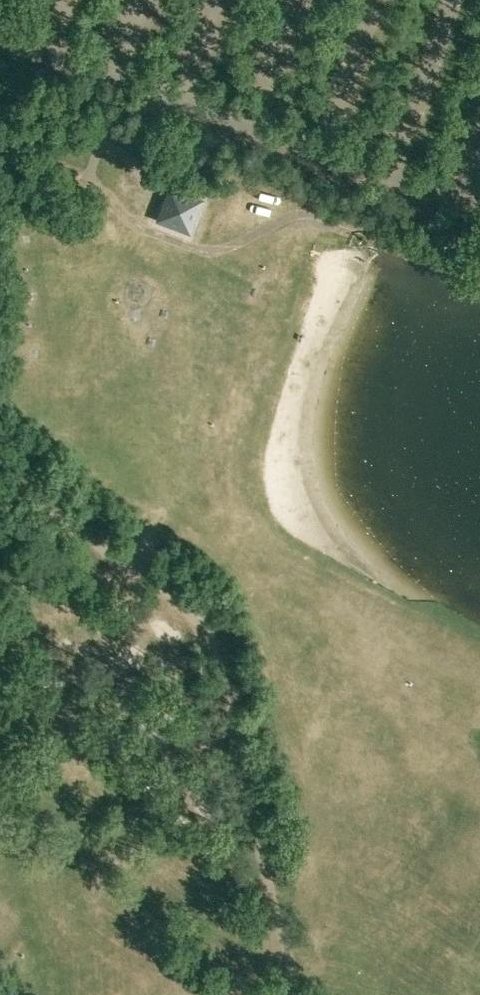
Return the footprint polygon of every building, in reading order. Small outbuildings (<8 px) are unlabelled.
[(200,201),(171,190),(160,219),(189,230),(200,201)]
